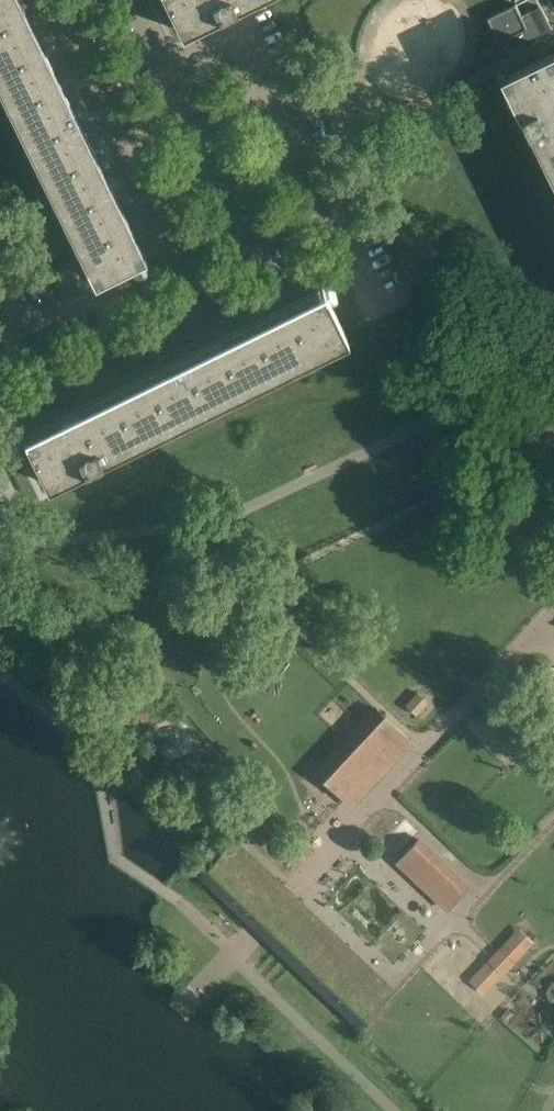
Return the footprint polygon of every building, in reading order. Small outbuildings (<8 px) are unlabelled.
[(93,277),(92,277),(92,278),(143,253),(142,250),(141,250),(31,24),(19,0),(0,0),(0,88),(93,277)] [(181,31),(182,30),(181,29),(241,0),(166,0),(181,31)] [(522,16),(516,4),(489,18),(500,42),(517,34),(528,28),(522,16)] [(528,28),(517,34),(521,42),(551,27),(541,7),(522,16),(528,28)] [(510,73),(521,94),(522,94),(553,159),(553,52),(510,73)] [(321,286),(80,405),(77,400),(50,421),(24,433),(23,432),(22,432),(47,483),(48,482),(47,482),(344,337),(345,337),(346,337),(321,286)] [(90,685),(88,693),(94,699),(102,696),(104,688),(98,683),(90,685)] [(417,692),(406,705),(415,714),(427,701),(417,692)] [(478,720),(484,726),(496,713),(490,707),(478,720)] [(375,708),(315,771),(344,798),(404,735),(375,708)] [(417,839),(402,855),(441,892),(456,876),(417,839)] [(277,890),(230,846),(201,877),(247,922),(255,914),(277,890)] [(262,921),(273,931),(266,939),(356,1026),(388,995),(284,897),(277,890),(255,914),(262,921)] [(527,948),(514,936),(502,949),(515,961),(527,948)] [(503,974),(490,962),(478,975),(491,987),(503,974)]
